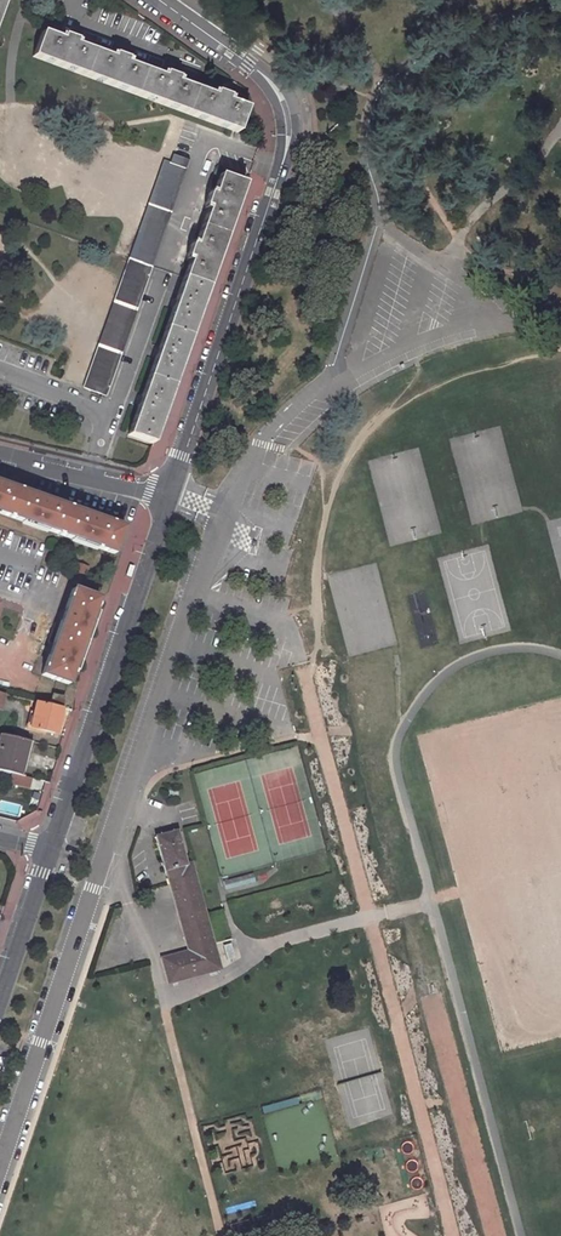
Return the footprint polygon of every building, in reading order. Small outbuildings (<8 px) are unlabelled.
[(61,39),(41,32),(32,57),(237,132),(246,107),(229,101),(230,97),(217,92),(215,96),(178,82),(179,78),(166,73),(164,77),(126,63),(128,59),(114,54),(113,58),(75,45),(77,40),(63,35),(61,39)] [(193,161),(175,154),(90,389),(108,396),(154,267),(193,161)] [(242,183),(216,173),(209,193),(204,191),(199,205),(204,207),(190,244),(185,242),(181,256),(185,258),(179,276),(121,435),(147,444),(242,183)] [(111,555),(115,557),(124,529),(97,520),(97,519),(88,515),(87,517),(48,505),(48,503),(39,500),(38,502),(0,489),(0,519),(111,555)] [(72,566),(73,578),(86,577),(85,565),(72,566)] [(61,621),(52,649),(50,648),(47,656),(49,657),(42,677),(69,686),(99,600),(72,591),(64,613),(63,612),(60,621),(61,621)] [(63,698),(52,696),(49,707),(60,710),(63,698)] [(36,704),(30,729),(55,735),(61,710),(60,710),(49,707),(36,704)] [(1,735),(0,739),(0,772),(24,778),(32,742),(1,735)] [(162,870),(183,865),(174,832),(153,837),(162,870)] [(157,957),(165,984),(220,968),(190,862),(183,865),(162,870),(167,886),(185,948),(157,957)] [(235,957),(231,942),(219,945),(223,960),(235,957)]
